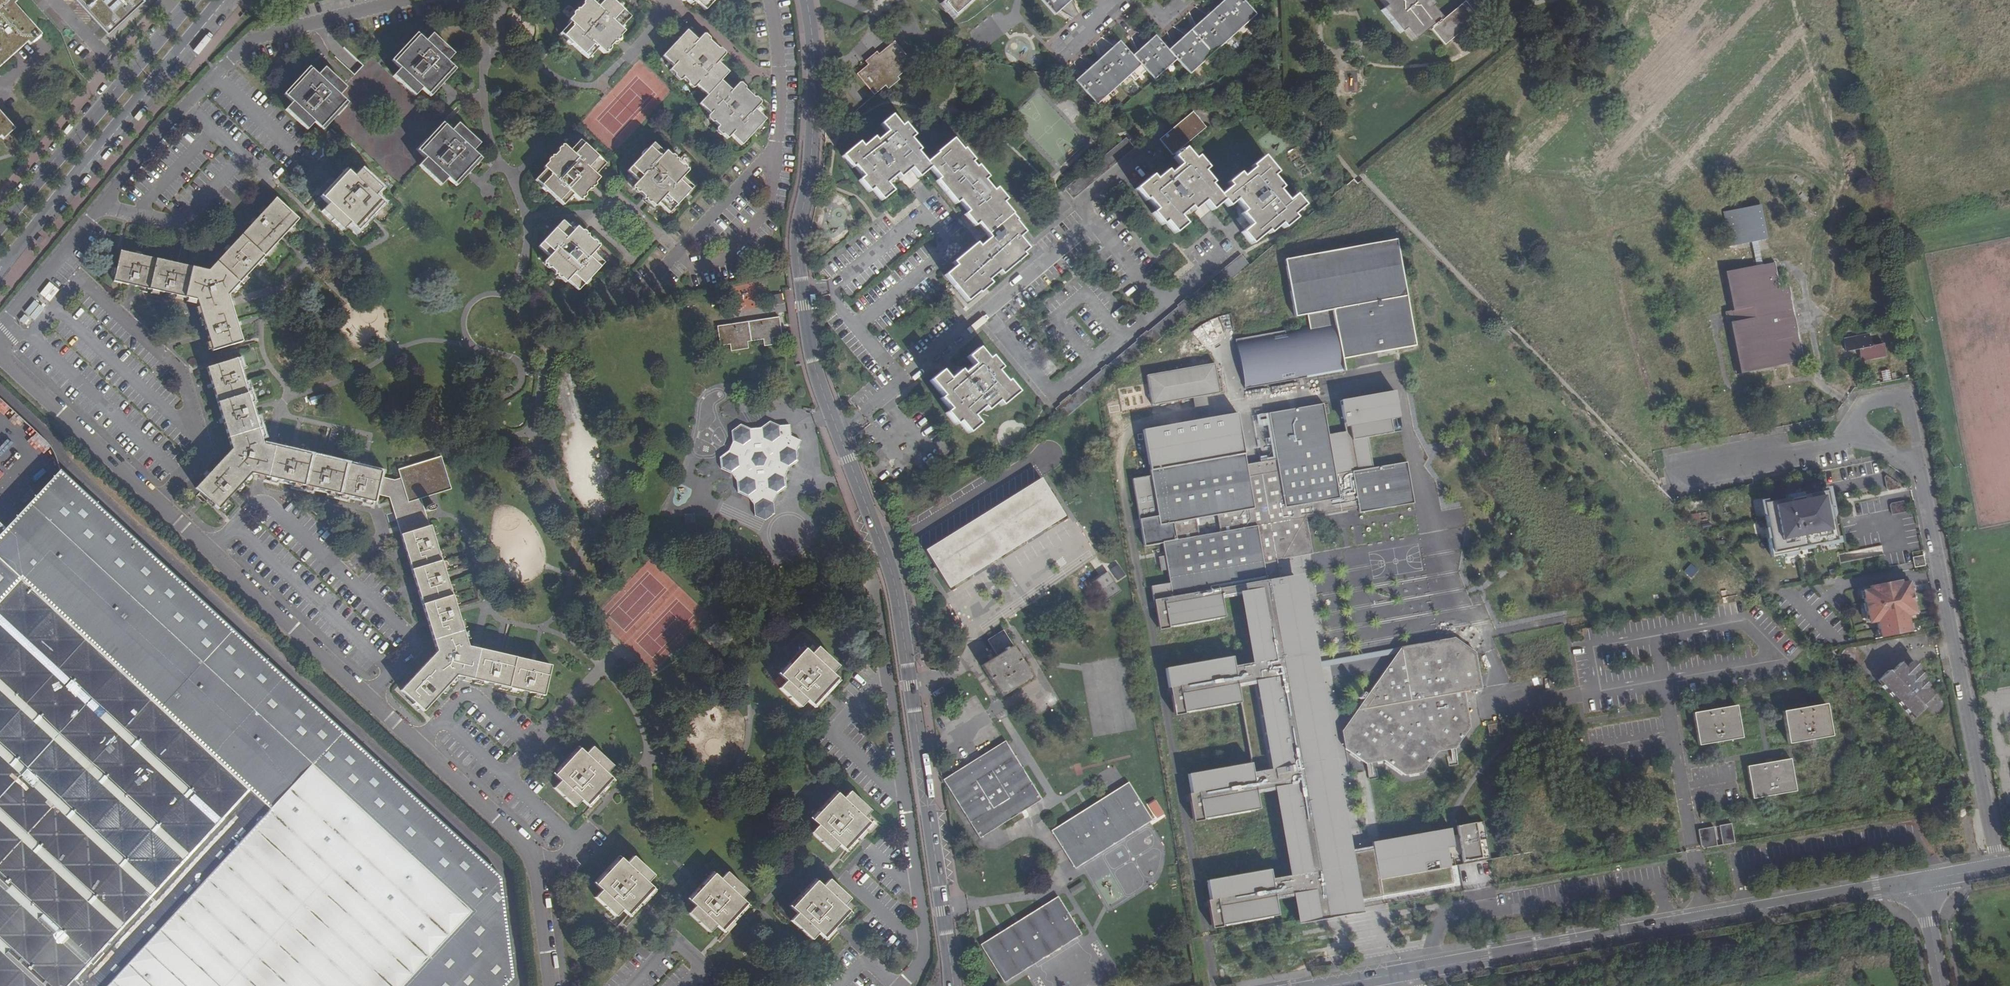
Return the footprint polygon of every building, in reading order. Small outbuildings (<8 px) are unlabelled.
[(27,44),(30,47),(41,37),(13,6),(17,3),(14,0),(0,0),(0,67),(27,44)] [(106,34),(143,0),(74,0),(106,34)] [(587,58),(598,48),(603,52),(615,40),(624,32),(619,28),(630,17),(612,0),(599,0),(595,4),(590,0),(587,0),(567,20),(570,24),(561,32),(587,58)] [(707,10),(716,0),(697,0),(707,10)] [(947,3),(944,5),(955,17),(973,0),(944,0),(947,3)] [(1054,15),(1071,0),(1041,0),(1054,15)] [(1075,81),(1095,105),(1140,65),(1154,79),(1176,59),(1189,73),(1255,14),(1243,0),(1225,0),(1168,51),(1154,36),(1132,56),(1119,42),(1075,81)] [(1478,17),(1464,1),(1438,23),(1435,21),(1438,19),(1429,8),(1432,6),(1427,0),(1378,0),(1385,7),(1380,11),(1399,34),(1403,30),(1412,41),(1429,26),(1445,45),(1478,17)] [(733,90),(723,79),(729,73),(718,63),(725,55),(713,44),(704,35),(698,41),(688,32),(664,57),(674,66),(670,71),(681,81),(683,79),(693,88),(696,87),(706,97),(700,103),(711,113),(708,116),(719,126),(717,129),(728,139),(733,134),(743,143),(766,119),(756,110),(762,104),(740,83),(733,90)] [(371,58),(364,65),(344,86),(345,88),(338,96),(347,104),(329,123),(399,187),(419,166),(426,158),(417,150),(442,123),(435,117),(414,97),(421,88),(430,96),(440,86),(455,70),(446,62),(452,55),(432,36),(425,42),(417,35),(392,62),(400,69),(392,77),(371,58)] [(913,65),(895,43),(879,56),(877,54),(866,62),(869,66),(857,75),(873,96),(885,86),(888,90),(899,81),(897,78),(913,65)] [(345,88),(344,86),(324,69),(317,77),(308,69),(285,95),(293,103),(285,111),(307,130),(314,122),(322,130),(329,123),(347,104),(338,96),(345,88)] [(1345,77),(1346,92),(1358,91),(1357,77),(1345,77)] [(1191,112),(1158,139),(1171,154),(1204,127),(1191,112)] [(1,138),(3,141),(14,131),(0,115),(0,139),(1,138)] [(900,128),(891,117),(881,126),(887,133),(876,143),(873,140),(862,148),(859,144),(842,158),(851,169),(854,167),(863,178),(859,182),(868,193),(872,190),(881,201),(891,193),(885,185),(897,175),(900,179),(911,170),(918,179),(930,169),(940,180),(937,183),(955,204),(958,202),(968,214),(965,217),(974,228),(978,225),(989,240),(978,249),(975,245),(953,263),(956,268),(945,277),(966,303),(978,293),(979,295),(989,286),(986,283),(998,273),(1001,276),(1023,258),(1021,255),(1026,250),(1017,239),(1023,234),(1014,223),(1015,222),(1001,204),(1005,201),(996,190),(992,193),(983,182),(987,178),(978,167),(974,170),(969,164),(973,161),(964,151),(961,153),(951,141),(936,154),(937,155),(925,165),(916,154),(919,151),(910,140),(913,137),(903,125),(900,128)] [(426,158),(419,166),(441,186),(448,178),(456,186),(481,160),(473,153),(480,145),(458,125),(452,132),(442,123),(417,150),(426,158)] [(543,166),(546,168),(535,180),(561,204),(573,193),(578,199),(590,187),(598,178),(594,174),(604,163),(579,140),(569,150),(563,145),(543,166)] [(638,180),(633,186),(644,197),(655,207),(659,203),(669,212),(693,187),(682,177),(688,171),(665,150),(663,153),(653,144),(627,170),(638,180)] [(1184,150),(1173,158),(1180,166),(1169,175),(1166,172),(1155,181),(1151,176),(1136,190),(1146,201),(1147,200),(1156,210),(1152,214),(1162,225),(1166,222),(1174,232),(1184,224),(1177,216),(1189,207),(1192,211),(1204,202),(1211,210),(1223,200),(1228,207),(1236,201),(1245,212),(1241,215),(1250,226),(1242,233),(1251,244),(1267,231),(1269,234),(1281,224),(1284,229),(1295,219),(1292,215),(1303,206),(1295,197),(1287,203),(1277,191),(1281,188),(1271,177),(1276,173),(1263,158),(1251,167),(1253,169),(1242,178),(1239,174),(1228,184),(1230,188),(1219,197),(1209,185),(1212,184),(1202,172),(1206,169),(1197,158),(1193,161),(1184,150)] [(330,186),(320,197),(323,199),(329,205),(322,212),(342,230),(349,223),(358,231),(367,220),(382,204),(374,197),(380,190),(360,171),(353,178),(345,170),(330,186)] [(120,250),(115,282),(197,301),(213,350),(243,341),(237,324),(231,303),(228,295),(251,272),(280,241),(299,220),(276,198),(207,271),(120,250)] [(1763,207),(1728,215),(1735,248),(1771,240),(1763,207)] [(548,256),(543,262),(564,281),(567,278),(578,289),(604,263),(592,252),(597,246),(583,233),(576,226),(571,231),(562,221),(538,246),(548,256)] [(1211,235),(1202,244),(1211,254),(1220,246),(1211,235)] [(1344,360),(1356,358),(1356,354),(1377,350),(1378,354),(1416,347),(1396,241),(1285,261),(1295,319),(1308,317),(1310,328),(1238,340),(1247,390),(1346,373),(1344,360)] [(1211,282),(1219,291),(1251,265),(1243,255),(1211,282)] [(1728,325),(1738,376),(1806,363),(1790,287),(1782,288),(1776,264),(1724,275),(1733,324),(1728,325)] [(771,305),(783,304),(782,294),(770,295),(771,305)] [(774,344),(773,338),(782,336),(779,317),(718,326),(720,346),(730,344),(730,351),(748,348),(747,342),(764,339),(765,345),(774,344)] [(1222,323),(1220,325),(1214,317),(1193,331),(1202,345),(1226,329),(1222,323)] [(821,326),(822,335),(832,334),(831,325),(821,326)] [(1871,336),(1845,341),(1847,353),(1860,351),(1863,362),(1888,358),(1885,345),(1873,347),(1871,336)] [(978,424),(972,416),(983,407),(986,410),(997,401),(1001,406),(1017,393),(1008,382),(1005,383),(996,372),(999,369),(990,358),(986,361),(977,350),(967,358),(974,366),(962,375),(959,372),(948,381),(941,372),(930,381),(943,397),(941,399),(950,410),(946,414),(955,424),(958,421),(968,432),(978,424)] [(1356,354),(1356,358),(1378,354),(1377,350),(1356,354)] [(376,493),(380,494),(384,478),(379,477),(381,472),(361,468),(325,459),(289,451),(267,446),(262,445),(251,409),(241,374),(236,359),(207,368),(232,449),(195,487),(218,508),(251,473),(374,501),(376,493)] [(1217,364),(1149,376),(1154,406),(1197,398),(1210,396),(1222,394),(1217,364)] [(1883,374),(1885,383),(1894,382),(1892,372),(1883,374)] [(1299,895),(1304,922),(1353,913),(1348,887),(1367,884),(1453,869),(1451,856),(1464,854),(1466,866),(1493,861),(1486,823),(1460,828),(1461,836),(1455,837),(1454,830),(1375,843),(1376,850),(1342,856),(1328,779),(1324,780),(1321,763),(1326,762),(1317,714),(1312,714),(1302,657),(1307,656),(1296,590),(1291,591),(1290,586),(1299,585),(1298,576),(1284,579),(1281,561),(1316,555),(1310,519),(1362,510),(1363,514),(1418,505),(1411,463),(1377,469),(1372,439),(1397,434),(1394,417),(1402,415),(1398,392),(1344,402),(1350,432),(1333,435),(1327,404),(1272,414),(1280,460),(1250,465),(1241,414),(1214,418),(1200,421),(1142,431),(1150,472),(1131,475),(1144,543),(1162,540),(1165,552),(1167,566),(1170,579),(1151,583),(1153,598),(1157,597),(1162,625),(1225,613),(1221,592),(1242,588),(1255,659),(1234,662),(1232,653),(1165,665),(1169,684),(1172,684),(1177,710),(1240,699),(1251,759),(1188,770),(1196,816),(1262,804),(1259,786),(1279,783),(1296,877),(1275,880),(1274,875),(1208,886),(1215,927),(1281,915),(1278,899),(1299,895)] [(1210,396),(1197,398),(1200,421),(1214,418),(1210,396)] [(779,427),(770,421),(769,422),(768,424),(765,426),(762,428),(758,429),(755,429),(751,429),(746,427),(743,425),(731,431),(732,433),(732,438),(732,442),(730,446),(728,450),(725,454),(723,455),(719,457),(720,468),(730,474),(736,481),(736,492),(747,497),(754,505),(756,516),(764,520),(775,513),(773,503),(777,491),(786,486),(783,476),(790,465),(798,461),(795,450),(801,440),(792,435),(789,425),(779,427)] [(384,478),(380,494),(390,496),(436,652),(400,690),(422,710),(455,675),(544,695),(551,666),(467,648),(431,528),(429,527),(421,498),(450,489),(440,458),(398,470),(400,481),(384,478)] [(514,979),(502,878),(283,676),(61,471),(6,530),(0,537),(0,985),(508,985),(514,979)] [(1886,489),(1899,487),(1898,474),(1885,476),(1886,489)] [(1042,480),(926,550),(950,589),(1065,517),(1042,480)] [(1775,554),(1839,543),(1830,493),(1766,505),(1775,554)] [(421,498),(424,508),(435,505),(432,495),(421,498)] [(1905,500),(1890,503),(1892,514),(1907,511),(1905,500)] [(1161,567),(1167,566),(1165,552),(1158,553),(1161,567)] [(1917,569),(1927,567),(1925,556),(1915,558),(1917,569)] [(1117,564),(1109,569),(1117,580),(1125,575),(1117,564)] [(1105,604),(1122,592),(1109,573),(1092,585),(1105,604)] [(1882,640),(1910,635),(1907,620),(1916,618),(1909,586),(1909,585),(1900,586),(1899,583),(1871,588),(1871,592),(1864,593),(1871,627),(1879,626),(1882,640)] [(1912,585),(1909,586),(1916,617),(1919,617),(1912,585)] [(998,658),(983,667),(1002,697),(1034,678),(1005,632),(989,642),(998,658)] [(1403,649),(1344,732),(1348,752),(1367,765),(1386,762),(1407,777),(1424,774),(1438,753),(1456,749),(1471,727),(1466,693),(1484,690),(1478,655),(1458,640),(1403,649)] [(811,654),(831,673),(838,666),(818,647),(811,654)] [(787,681),(806,700),(810,703),(812,706),(837,679),(831,673),(811,654),(805,649),(781,674),(787,681)] [(1924,711),(1922,708),(1933,698),(1926,691),(1928,689),(1923,683),(1925,681),(1918,673),(1920,671),(1913,664),(1906,670),(1902,665),(1891,676),(1889,674),(1880,683),(1915,719),(1924,711)] [(806,700),(787,681),(780,688),(800,707),(806,700)] [(1828,706),(1784,713),(1790,745),(1832,738),(1828,706)] [(1739,708),(1696,715),(1701,746),(1744,739),(1739,708)] [(1503,724),(1489,727),(1491,737),(1505,735),(1503,724)] [(1007,743),(946,782),(981,839),(1043,800),(1007,743)] [(560,782),(554,788),(574,807),(581,799),(587,805),(612,780),(606,774),(613,767),(592,747),(585,754),(580,749),(554,776),(560,782)] [(1792,760),(1749,768),(1754,800),(1797,793),(1792,760)] [(1153,820),(1130,783),(1053,832),(1077,868),(1153,820)] [(870,824),(864,818),(871,810),(851,791),(843,799),(837,793),(812,819),(819,825),(812,832),(832,851),(839,844),(842,847),(845,850),(855,840),(870,824)] [(1156,820),(1166,815),(1159,800),(1149,805),(1156,820)] [(1733,825),(1727,826),(1730,845),(1736,844),(1733,825)] [(1730,845),(1727,826),(1720,827),(1724,846),(1730,845)] [(606,873),(596,884),(602,890),(595,898),(615,916),(622,909),(628,915),(637,906),(653,888),(647,882),(653,875),(633,856),(627,864),(620,858),(606,873)] [(1116,873),(1124,894),(1151,884),(1146,871),(1154,868),(1154,867),(1151,868),(1148,858),(1138,862),(1143,876),(1136,878),(1130,862),(1124,864),(1121,856),(1114,859),(1116,865),(1089,875),(1092,882),(1116,873)] [(699,890),(690,900),(696,905),(689,913),(710,933),(717,925),(723,931),(736,918),(748,905),(741,898),(747,892),(727,873),(721,879),(714,873),(699,890)] [(817,881),(792,908),(798,914),(792,921),(812,939),(818,932),(825,938),(850,911),(843,905),(849,899),(829,879),(823,886),(817,881)] [(1072,894),(1085,889),(1082,882),(1069,888),(1072,894)] [(1059,898),(983,946),(1005,983),(1083,935),(1059,898)]
